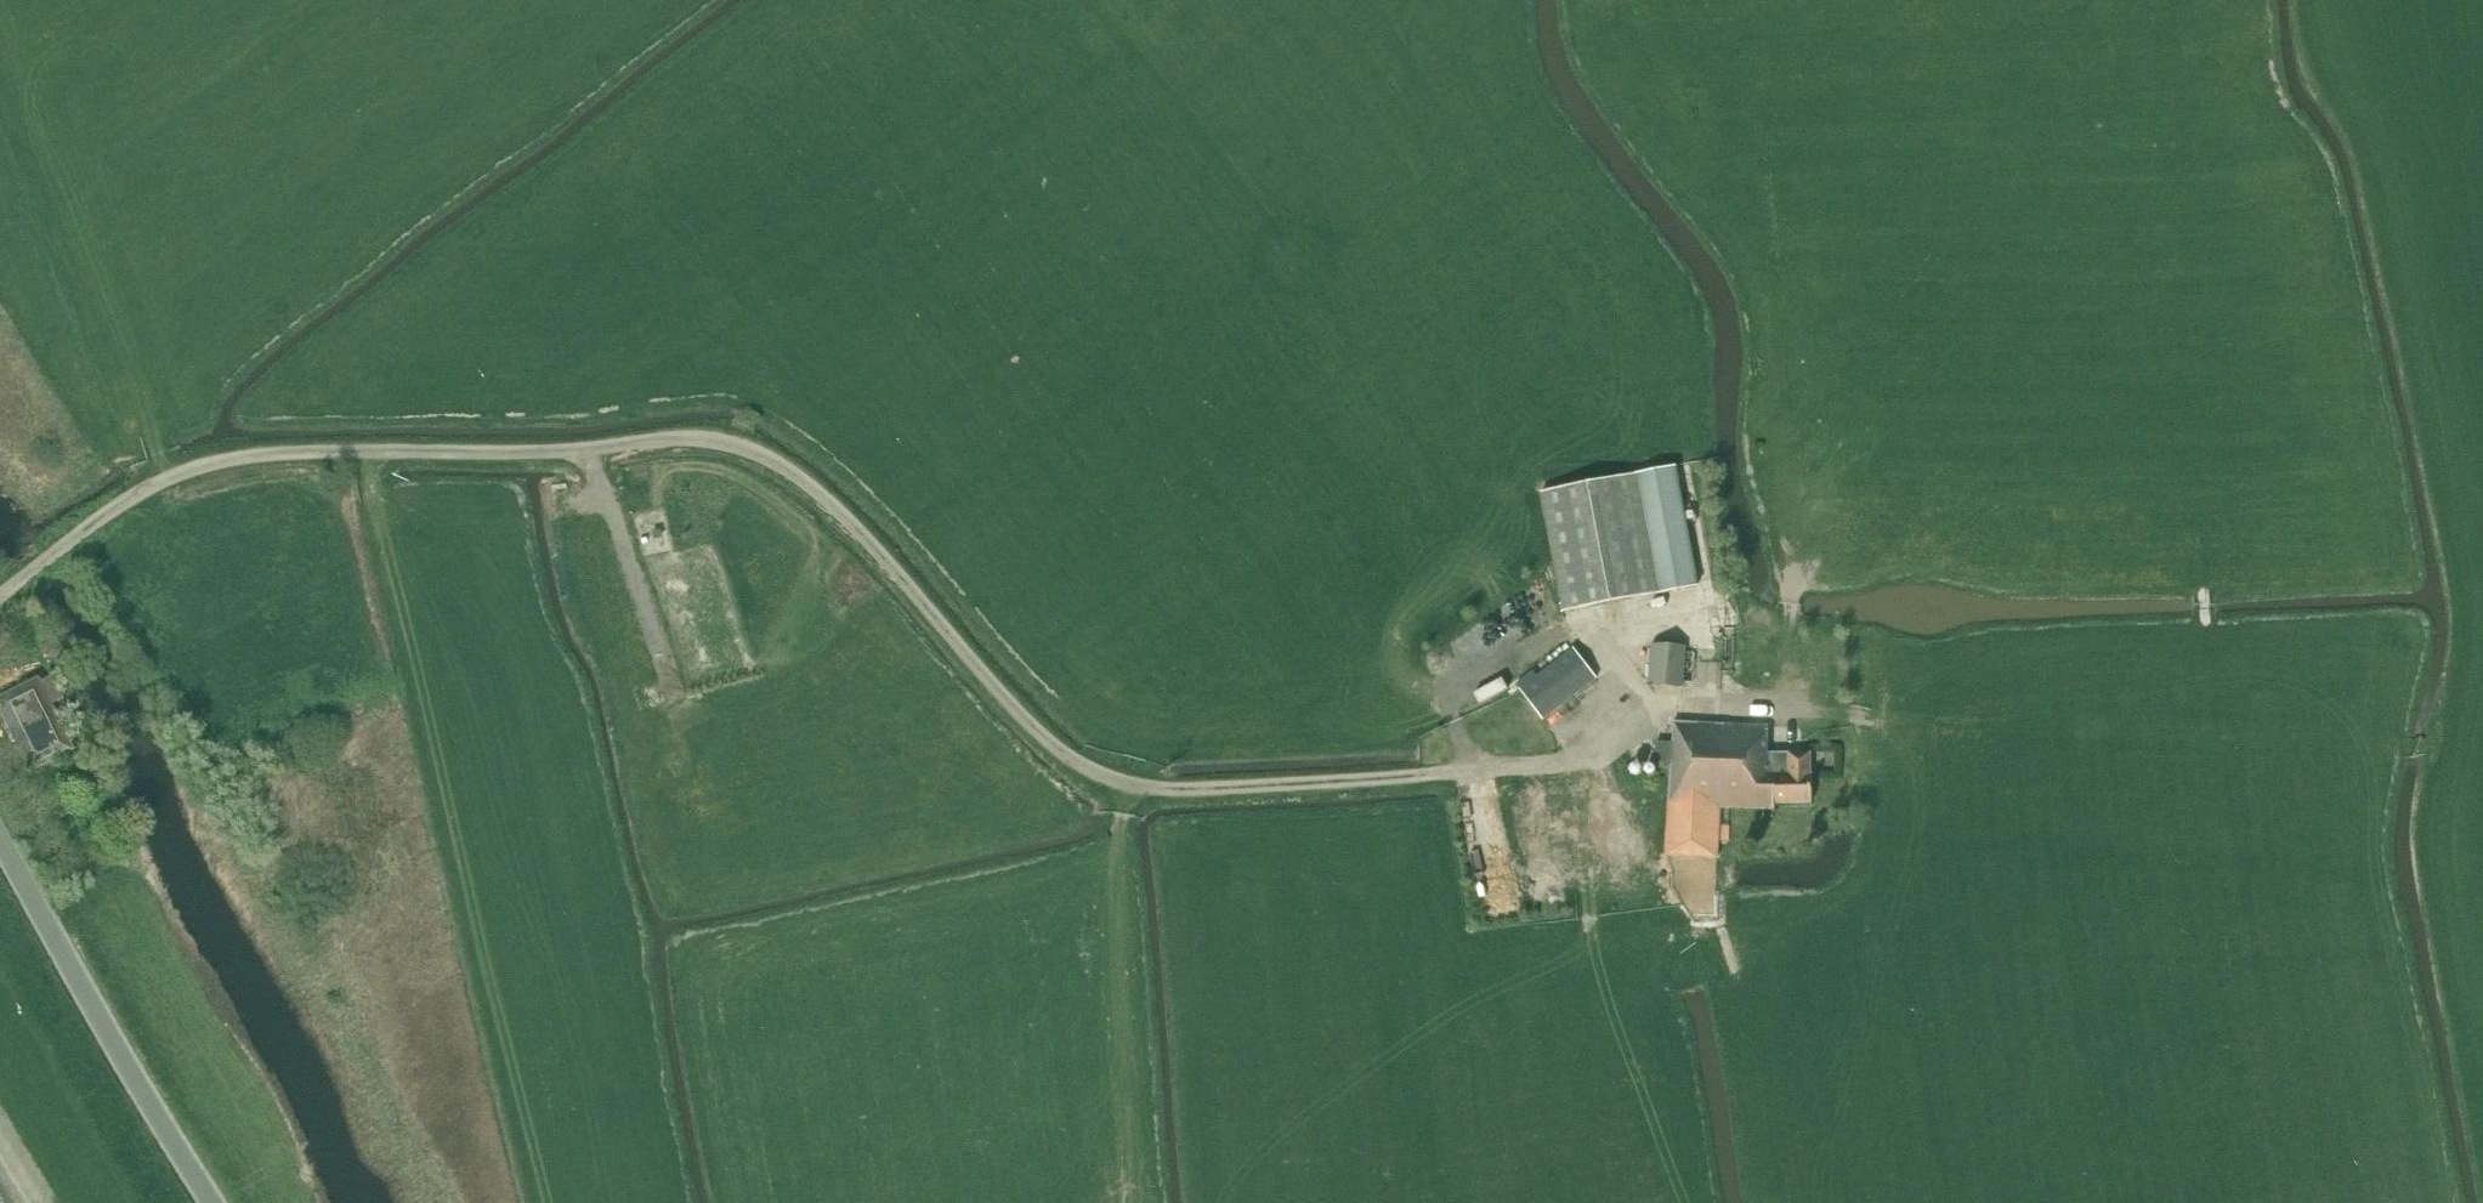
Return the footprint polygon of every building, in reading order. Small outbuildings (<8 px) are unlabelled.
[(1541,492),(1564,611),(1698,586),(1675,466),(1541,492)] [(1686,648),(1651,646),(1649,688),(1685,689),(1686,648)] [(1513,680),(1542,721),(1597,679),(1575,651),(1534,683),(1526,671),(1513,680)] [(0,700),(0,712),(30,773),(73,752),(50,705),(63,699),(51,674),(38,681),(0,700)] [(1655,741),(1655,764),(1672,765),(1667,855),(1718,858),(1719,806),(1776,808),(1776,802),(1814,803),(1814,774),(1813,774),(1813,752),(1769,751),(1770,727),(1673,724),(1672,742),(1655,741)]
